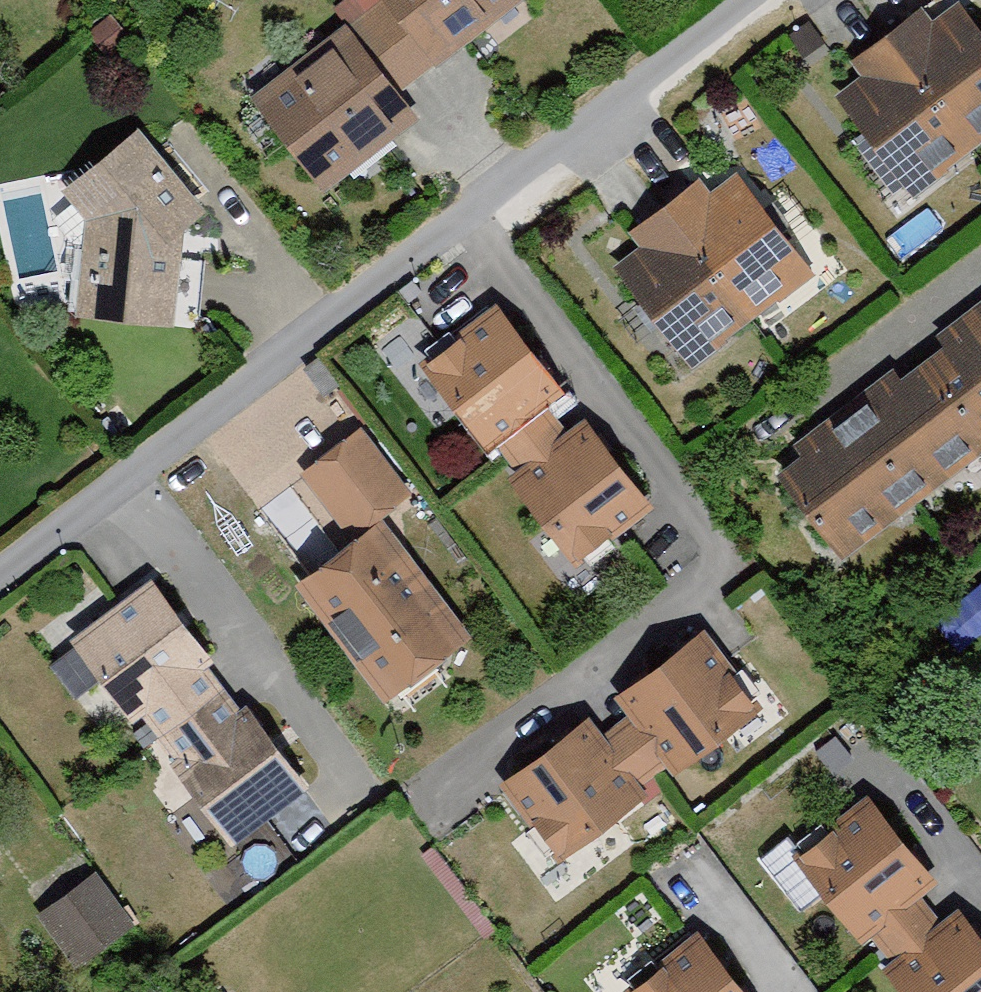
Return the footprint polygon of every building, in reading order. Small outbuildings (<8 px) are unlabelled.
[(365,28),(414,94),(531,7),(526,0),(382,0),(390,9),(365,28)] [(893,49),(977,156),(980,153),(980,47),(960,20),(934,40),(923,26),(893,49)] [(414,94),(365,28),(258,109),(327,199),(416,130),(398,107),(414,94)] [(864,92),(843,109),(915,203),(977,156),(893,49),(854,80),(864,92)] [(145,144),(74,208),(101,238),(89,331),(175,342),(187,245),(214,221),(145,144)] [(706,192),(673,217),(756,328),(815,284),(746,192),(720,211),(706,192)] [(673,217),(633,246),(645,262),(620,281),(691,377),(756,328),(673,217)] [(499,320),(423,377),(491,467),(504,458),(513,470),(558,435),(548,421),(566,408),(499,320)] [(936,374),(980,434),(980,324),(946,350),(954,360),(936,374)] [(936,374),(902,400),(893,387),(849,420),(920,512),(980,466),(980,434),(936,374)] [(846,568),(920,512),(849,420),(802,455),(814,472),(789,491),(846,568)] [(558,435),(513,470),(523,484),(510,493),(574,577),(651,518),(589,437),(571,451),(558,435)] [(359,449),(310,488),(359,550),(408,511),(359,449)] [(384,544),(307,602),(391,713),(468,656),(384,544)] [(154,594),(78,651),(141,736),(153,727),(169,749),(226,707),(208,681),(215,676),(154,594)] [(638,734),(624,745),(657,786),(672,774),(683,789),(769,722),(710,647),(623,715),(638,734)] [(226,707),(169,749),(185,770),(175,777),(231,857),(313,800),(254,716),(241,726),(226,707)] [(592,737),(512,800),(569,873),(645,813),(637,802),(657,786),(624,745),(608,757),(592,737)] [(877,946),(889,962),(934,927),(922,913),(943,896),(876,812),(800,873),(866,955),(877,946)] [(94,891),(40,927),(76,980),(130,945),(94,891)] [(898,991),(980,991),(980,949),(967,932),(949,946),(934,927),(889,962),(898,973),(889,980),(898,991)] [(705,948),(648,991),(739,991),(705,948)]
